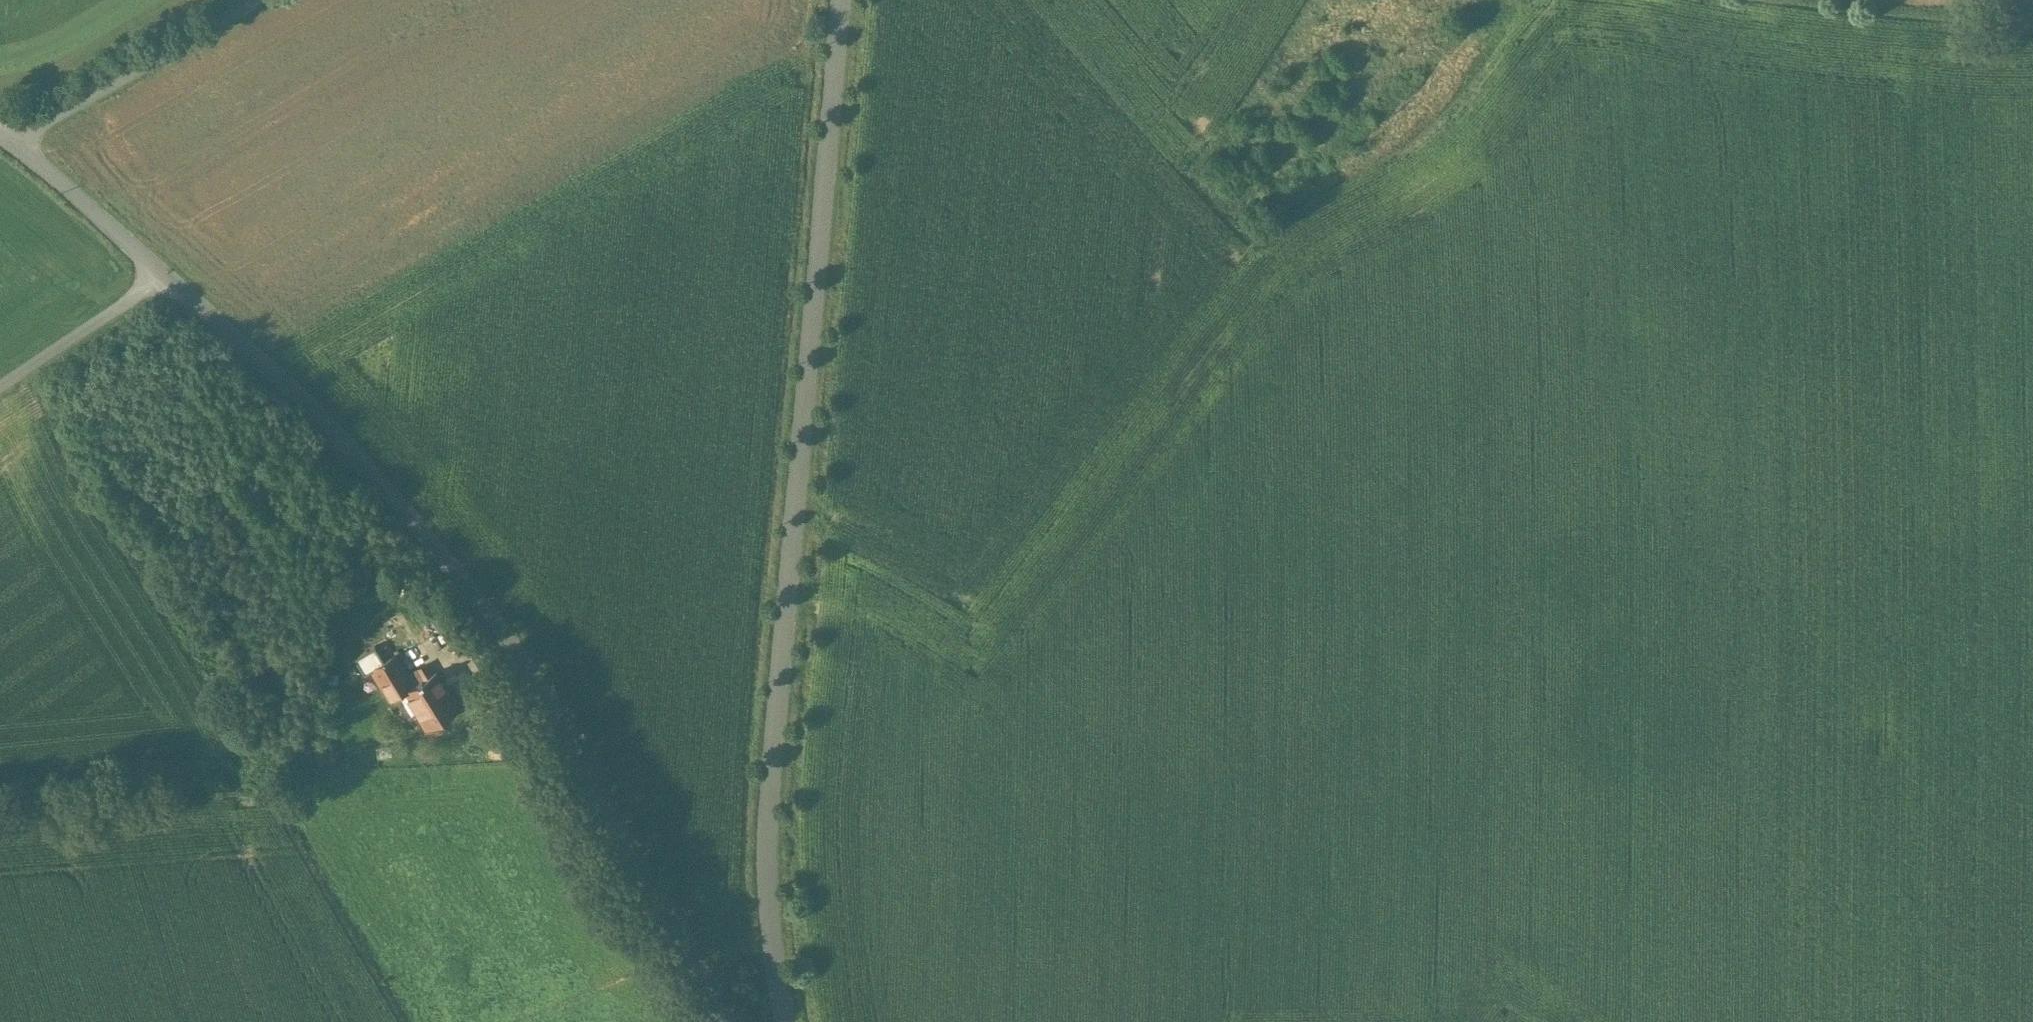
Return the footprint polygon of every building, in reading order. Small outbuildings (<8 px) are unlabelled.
[(395,655),(372,669),(390,700),(404,691),(413,686),(395,655)] [(436,672),(423,680),(422,680),(418,682),(419,683),(413,686),(404,691),(427,728),(458,709),(436,672)]
